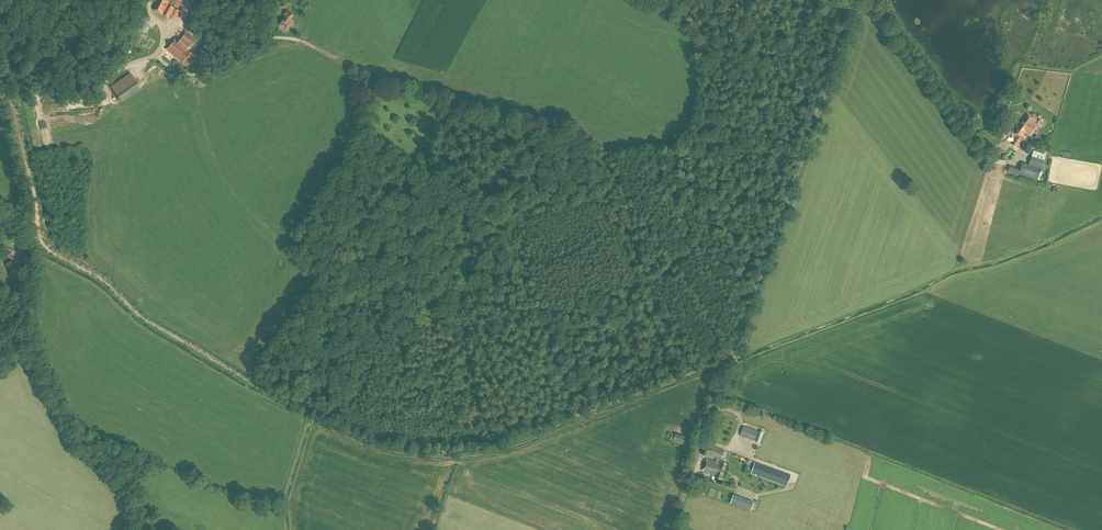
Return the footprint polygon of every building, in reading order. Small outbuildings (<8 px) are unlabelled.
[(181,12),(177,10),(168,5),(170,0),(156,0),(152,8),(169,18),(170,15),(177,19),(181,12)] [(169,3),(179,8),(183,0),(171,0),(169,3)] [(290,2),(288,0),(286,0),(281,5),(285,9),(290,2)] [(290,23),(289,21),(292,18),(290,17),(292,15),(287,10),(283,15),(287,18),(284,21),(283,21),(282,22),(282,21),(281,23),(281,22),(280,24),(281,24),(281,25),(283,27),(283,28),(284,29),(287,29),(288,28),(288,27),(290,24),(290,23)] [(141,32),(149,18),(140,13),(132,27),(141,32)] [(197,40),(185,30),(183,33),(184,34),(182,36),(181,36),(177,40),(174,37),(171,41),(173,44),(171,46),(168,45),(165,48),(188,66),(190,63),(186,59),(190,55),(195,59),(198,54),(193,50),(192,52),(188,49),(190,47),(191,48),(197,40)] [(121,102),(141,88),(130,73),(111,87),(121,102)] [(1016,138),(1012,144),(1018,148),(1026,137),(1023,135),(1025,132),(1031,135),(1036,126),(1032,124),(1033,123),(1037,125),(1038,124),(1041,126),(1043,123),(1041,122),(1043,120),(1040,119),(1038,122),(1028,115),(1015,134),(1018,136),(1016,138)] [(1037,180),(1044,161),(1046,154),(1033,150),(1031,156),(1029,165),(1022,163),(1020,169),(1009,166),(1008,172),(1007,173),(1018,176),(1019,174),(1037,180)] [(11,260),(12,257),(15,252),(4,246),(1,251),(4,252),(2,255),(4,256),(3,259),(6,261),(7,258),(8,259),(5,265),(8,267),(12,261),(11,260)] [(1,274),(0,276),(0,280),(1,281),(0,283),(0,286),(4,287),(8,276),(6,275),(5,276),(1,274)] [(743,426),(740,435),(754,441),(758,431),(743,426)] [(758,431),(755,441),(760,443),(763,433),(758,431)] [(688,447),(691,439),(675,433),(672,442),(688,447)] [(722,459),(725,450),(709,445),(706,454),(717,458),(722,459)] [(707,459),(705,465),(703,471),(716,476),(715,477),(722,479),(724,472),(727,465),(720,462),(720,463),(707,459)] [(787,486),(790,476),(763,465),(755,462),(751,473),(787,486)] [(733,495),(730,503),(751,511),(752,508),(755,509),(757,504),(754,503),(733,495)]
